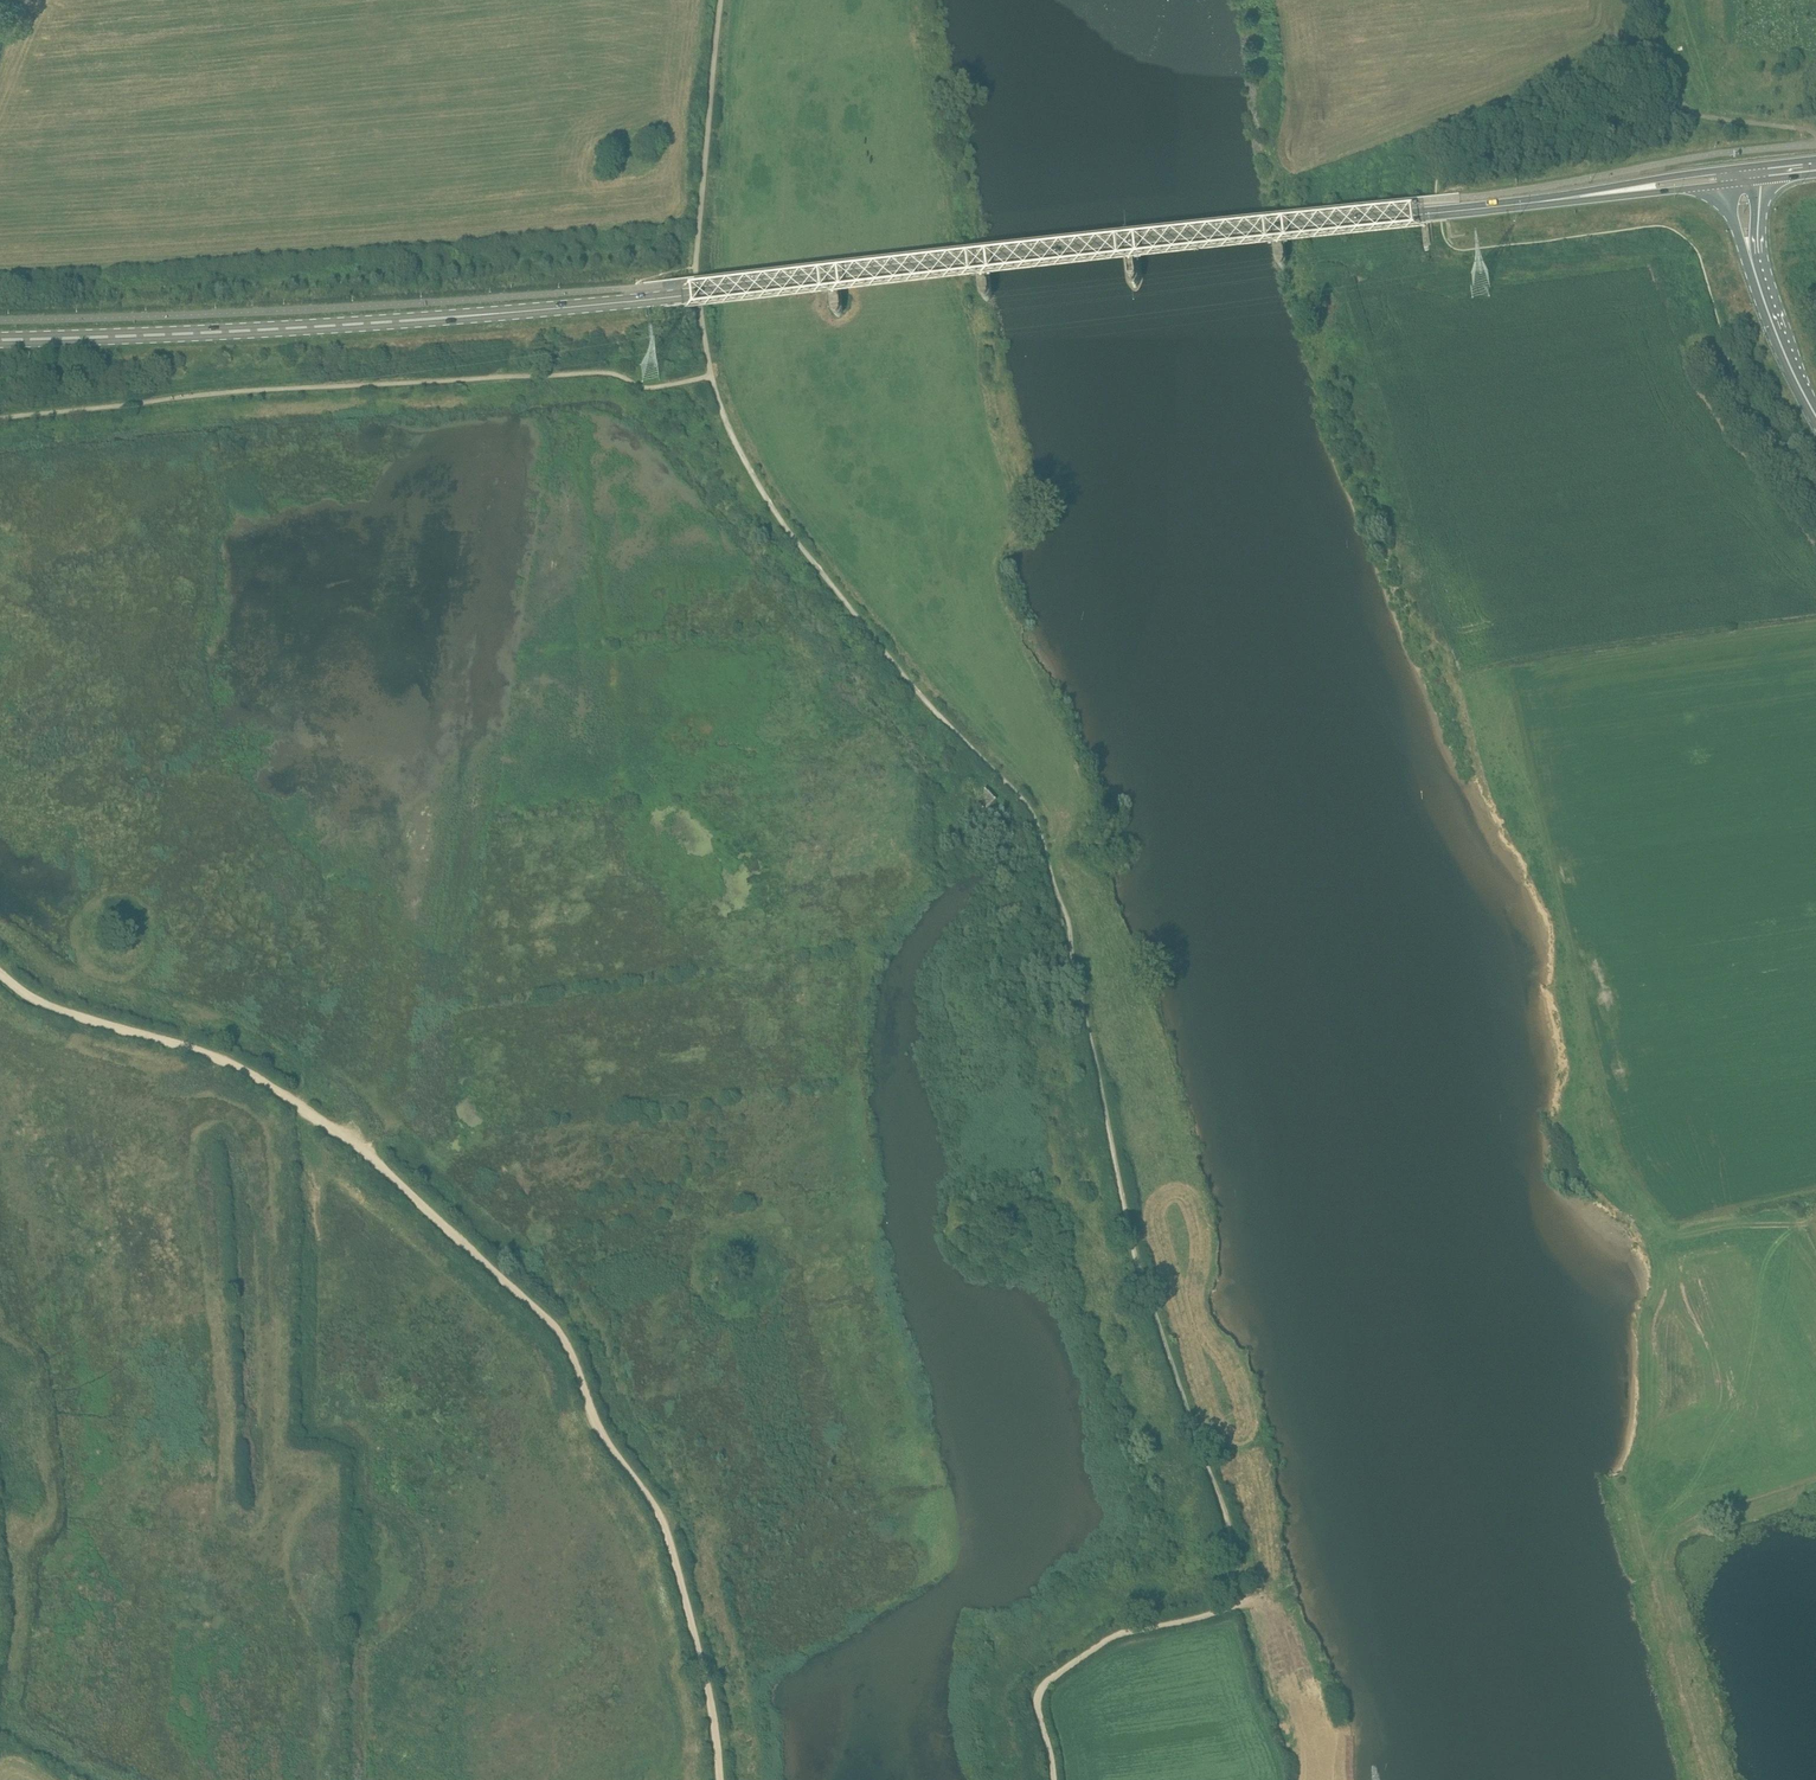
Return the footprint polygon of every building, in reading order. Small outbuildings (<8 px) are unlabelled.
[(646,378),(657,379),(658,364),(647,363),(646,378)] [(980,784),(967,798),(982,812),(995,798),(980,784)] [(1055,919),(1059,930),(1061,929),(1065,925),(1063,919),(1057,918),(1055,919)]
